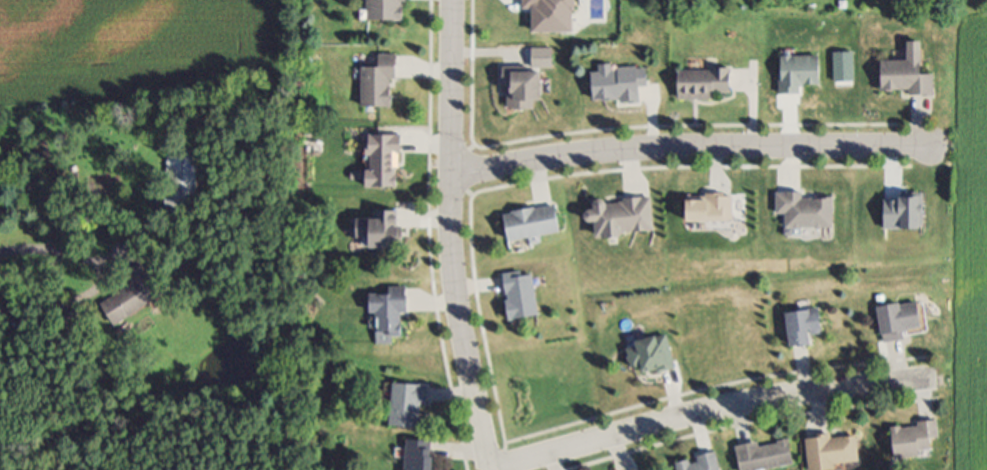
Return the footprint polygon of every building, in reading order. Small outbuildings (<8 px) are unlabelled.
[(411,0),(373,0),(373,27),(411,27),(411,0)] [(581,38),(581,0),(529,0),(529,14),(540,14),(540,38),(581,38)] [(914,101),(939,101),(939,80),(927,80),(927,55),(913,55),(913,66),(887,66),(887,97),(914,97),(914,101)] [(369,111),(403,111),(402,60),(386,60),(386,73),(368,73),(369,111)] [(785,100),(807,100),(807,91),(827,91),(827,62),(785,62),(785,100)] [(600,107),(646,107),(646,92),(654,92),(654,73),(618,73),(617,70),(600,70),(600,107)] [(549,114),(549,74),(512,75),(513,114),(549,114)] [(738,75),(683,75),(683,104),(738,104),(738,75)] [(374,139),(373,192),(407,192),(408,140),(374,139)] [(200,176),(201,151),(175,150),(174,176),(200,176)] [(783,219),(793,219),(793,232),(840,232),(841,202),(810,202),(810,196),(784,196),(783,219)] [(189,211),(189,199),(174,198),(174,210),(189,211)] [(740,225),(740,200),(695,200),(695,225),(740,225)] [(603,240),(660,237),(658,201),(600,204),(600,213),(592,214),(593,226),(602,226),(603,240)] [(567,237),(562,209),(511,217),(515,245),(567,237)] [(410,252),(411,215),(379,214),(379,223),(365,223),(364,251),(410,252)] [(538,275),(509,279),(516,325),(545,320),(538,275)] [(110,305),(121,328),(171,304),(160,281),(110,305)] [(414,317),(414,291),(395,291),(395,298),(376,298),(376,318),(383,318),(384,348),(398,348),(398,340),(410,340),(410,317),(414,317)] [(884,312),(890,347),(911,344),(910,336),(928,333),(924,305),(884,312)] [(792,317),(796,352),(819,350),(818,339),(829,338),(826,314),(792,317)] [(638,375),(649,372),(652,381),(681,373),(672,340),(632,350),(638,375)] [(433,410),(434,390),(397,388),(395,430),(426,432),(427,410),(433,410)] [(897,432),(901,464),(938,459),(936,443),(945,442),(942,426),(897,432)] [(862,438),(812,444),(815,469),(860,469),(866,469),(862,438)] [(410,469),(440,469),(440,445),(411,444),(410,469)] [(796,445),(764,450),(764,447),(741,451),(744,469),(800,469),(796,445)] [(722,458),(681,467),(682,469),(725,469),(722,458)]
